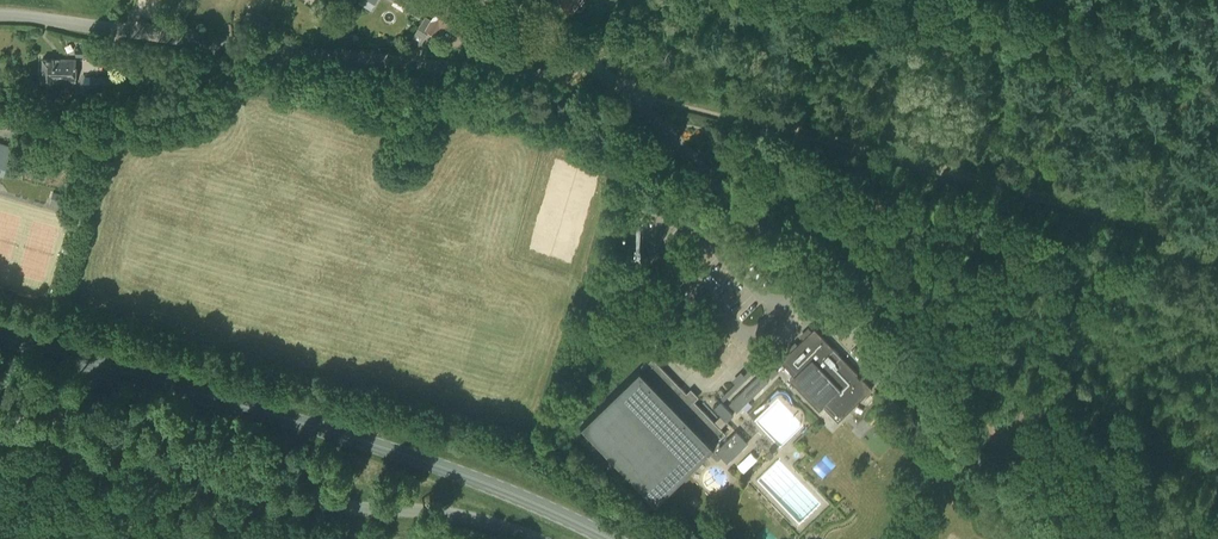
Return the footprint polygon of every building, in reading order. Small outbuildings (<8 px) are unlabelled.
[(338,2),(347,9),(354,0),(339,0),(338,2)] [(372,8),(377,0),(361,0),(360,2),(372,8)] [(406,6),(405,7),(413,13),(421,0),(396,0),(406,6)] [(447,8),(450,4),(443,0),(431,19),(425,16),(412,38),(420,44),(426,34),(424,32),(426,30),(434,35),(440,25),(451,32),(451,33),(459,38),(469,22),(447,8)] [(560,3),(573,11),(581,0),(562,0),(560,3)] [(268,20),(247,11),(244,19),(265,28),(268,20)] [(89,56),(89,46),(77,46),(77,56),(89,56)] [(75,82),(75,59),(58,59),(53,58),(42,58),(42,82),(52,82),(58,82),(58,81),(75,82)] [(119,90),(119,77),(82,77),(82,90),(119,90)] [(3,174),(5,169),(6,163),(11,146),(0,143),(0,174),(3,174)] [(57,199),(55,206),(67,209),(69,202),(57,199)] [(858,373),(814,328),(810,332),(808,330),(803,335),(805,337),(790,351),(780,361),(794,375),(790,379),(819,410),(823,406),(838,421),(872,388),(861,377),(860,378),(856,375),(858,373)] [(772,377),(778,371),(768,360),(766,357),(759,363),(772,377)] [(711,446),(716,442),(725,433),(707,414),(693,400),(697,396),(694,393),(691,390),(690,390),(687,393),(673,378),(653,358),(621,388),(583,424),(590,432),(582,440),(616,475),(624,467),(656,500),(711,446)] [(747,378),(758,367),(757,366),(755,364),(744,374),(747,378)] [(739,386),(747,378),(744,374),(740,370),(732,378),(736,383),(737,384),(739,386)] [(737,411),(769,381),(761,373),(729,403),(737,411)] [(724,400),(739,386),(737,384),(736,383),(721,397),(722,399),(724,400)] [(727,421),(733,415),(720,401),(714,407),(727,421)] [(720,446),(716,442),(711,446),(727,462),(748,443),(736,430),(720,446)] [(718,460),(721,457),(714,449),(710,453),(718,460)]
